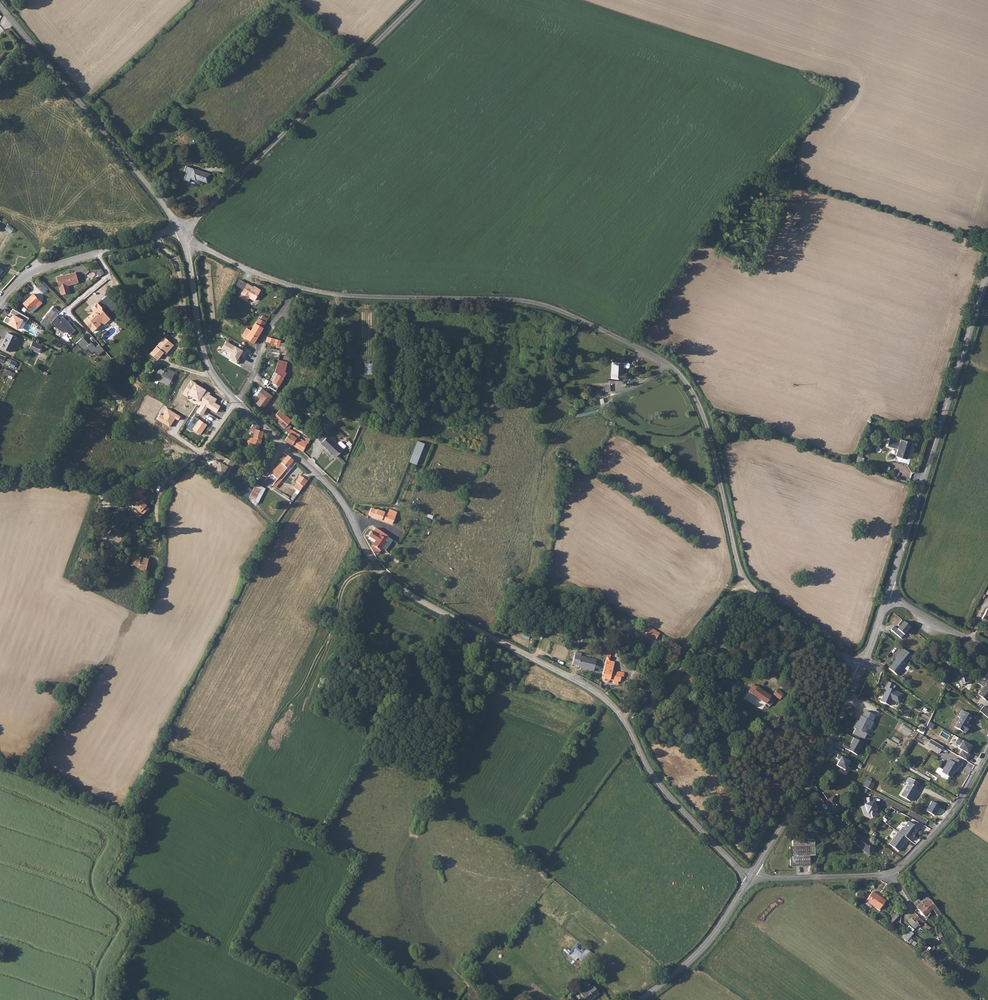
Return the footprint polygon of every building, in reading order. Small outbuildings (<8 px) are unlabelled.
[(197,141),(193,145),(198,151),(203,146),(197,141)] [(191,167),(188,177),(194,178),(194,177),(206,181),(208,172),(191,167)] [(78,281),(75,271),(61,276),(61,275),(56,277),(60,288),(62,294),(70,291),(68,285),(78,281)] [(247,283),(239,297),(246,301),(248,297),(254,300),(260,290),(247,283)] [(41,303),(32,293),(22,303),(29,310),(35,305),(36,307),(41,303)] [(95,301),(89,308),(91,310),(90,312),(91,313),(89,316),(88,315),(82,321),(92,330),(99,323),(101,324),(105,320),(101,317),(105,313),(100,308),(99,306),(95,301)] [(9,313),(11,314),(8,318),(5,317),(3,321),(16,329),(21,320),(25,322),(27,318),(11,309),(9,313)] [(45,315),(39,323),(43,327),(49,319),(47,318),(52,312),(50,310),(45,315)] [(57,315),(49,322),(52,325),(53,324),(62,333),(65,331),(68,334),(73,330),(62,317),(60,319),(57,315)] [(262,317),(255,330),(264,335),(274,319),(266,315),(264,317),(262,317)] [(255,330),(253,334),(262,339),(264,335),(255,330)] [(0,346),(0,347),(9,352),(17,337),(7,332),(0,346)] [(253,334),(251,339),(259,344),(262,339),(253,334)] [(274,336),(271,340),(280,346),(279,349),(273,349),(272,358),(281,359),(284,342),(274,336)] [(82,337),(75,343),(80,348),(84,350),(87,348),(90,352),(93,350),(97,354),(103,349),(98,344),(94,347),(90,341),(87,343),(82,337)] [(149,353),(155,359),(156,358),(162,352),(164,353),(172,344),(163,337),(149,353)] [(41,345),(33,341),(30,349),(37,353),(41,345)] [(226,342),(223,347),(234,354),(230,360),(236,364),(240,358),(237,355),(238,354),(243,357),(245,353),(226,342)] [(277,383),(277,384),(282,388),(290,376),(291,375),(290,374),(290,363),(281,362),(279,376),(275,381),(277,383)] [(365,363),(365,374),(374,374),(374,363),(365,363)] [(626,363),(615,363),(614,378),(625,379),(629,379),(630,379),(630,378),(630,377),(631,377),(631,376),(631,375),(630,374),(626,373),(626,368),(626,363)] [(159,368),(154,375),(159,379),(160,377),(162,378),(159,382),(167,388),(169,384),(174,377),(166,373),(159,368)] [(169,369),(166,373),(174,377),(176,374),(169,369)] [(196,376),(186,390),(192,394),(201,379),(196,376)] [(261,388),(255,395),(259,398),(255,403),(261,408),(271,396),(261,388)] [(169,402),(177,407),(183,397),(185,398),(186,397),(189,399),(192,394),(186,390),(184,394),(181,392),(178,396),(174,394),(169,402)] [(207,407),(201,403),(195,411),(201,415),(207,407)] [(170,427),(175,419),(178,420),(180,416),(167,408),(163,415),(160,414),(157,419),(170,427)] [(283,408),(278,412),(283,417),(285,415),(288,419),(290,415),(283,408)] [(278,412),(275,415),(280,420),(278,423),(286,430),(289,434),(285,439),(288,442),(303,450),(306,444),(308,444),(309,442),(300,437),(301,435),(290,430),(287,427),(292,422),(288,419),(285,415),(283,417),(278,412)] [(198,419),(192,429),(200,434),(206,425),(198,419)] [(257,427),(254,424),(252,434),(256,435),(256,438),(264,439),(265,438),(265,434),(263,433),(263,430),(257,427)] [(326,437),(322,442),(338,456),(344,449),(344,448),(339,443),(326,431),(323,434),(326,437)] [(251,437),(250,447),(263,448),(264,439),(256,438),(251,437)] [(898,449),(896,455),(901,457),(899,461),(905,463),(912,443),(901,439),(900,442),(890,439),(888,446),(898,449)] [(426,442),(417,463),(423,466),(432,444),(426,442)] [(225,458),(221,464),(214,460),(211,466),(214,468),(212,472),(221,477),(224,472),(227,475),(234,463),(225,458)] [(280,468),(276,473),(266,485),(273,490),(294,463),(288,458),(282,465),(280,468)] [(253,465),(260,466),(261,461),(248,459),(246,467),(252,468),(253,465)] [(296,489),(301,492),(307,481),(300,476),(296,482),(299,485),(296,489)] [(265,489),(256,484),(248,498),(258,502),(265,489)] [(143,487),(130,490),(131,496),(145,492),(143,487)] [(136,498),(130,503),(135,509),(142,516),(149,508),(143,502),(146,499),(141,494),(136,498)] [(142,516),(135,509),(132,512),(138,519),(142,516)] [(378,510),(376,516),(389,521),(393,509),(390,509),(389,512),(379,509),(378,510)] [(393,509),(389,521),(395,523),(399,511),(393,509)] [(135,525),(129,531),(134,535),(140,529),(139,528),(135,525)] [(380,530),(378,532),(382,533),(380,535),(395,546),(398,542),(384,532),(380,530)] [(119,532),(112,543),(118,547),(125,535),(119,532)] [(382,533),(378,532),(378,533),(376,533),(373,538),(378,542),(374,550),(381,558),(387,550),(391,552),(395,546),(380,535),(382,533)] [(134,555),(132,566),(139,568),(139,569),(147,571),(149,561),(141,559),(142,556),(134,555)] [(901,639),(907,632),(910,635),(914,631),(902,620),(898,625),(900,626),(898,629),(894,627),(892,630),(901,639)] [(779,627),(776,632),(789,643),(793,638),(779,627)] [(663,635),(655,631),(652,637),(659,641),(663,635)] [(896,659),(888,668),(896,675),(907,663),(905,661),(910,655),(903,649),(895,658),(896,659)] [(575,652),(572,664),(578,665),(578,667),(593,671),(596,660),(580,656),(581,653),(575,652)] [(621,680),(622,678),(622,676),(624,677),(625,673),(619,672),(615,672),(613,669),(615,662),(610,661),(611,658),(607,657),(605,663),(601,678),(602,678),(602,679),(603,681),(604,682),(606,683),(608,682),(610,681),(610,680),(614,680),(614,683),(619,684),(619,681),(620,682),(621,681),(621,680)] [(968,677),(962,679),(964,687),(972,684),(971,681),(969,681),(968,677)] [(887,682),(886,687),(883,692),(885,693),(884,695),(883,695),(881,702),(889,705),(891,699),(898,702),(902,694),(891,689),(893,685),(887,682)] [(987,686),(983,683),(980,687),(983,690),(978,697),(987,703),(987,702),(987,684),(987,686)] [(755,687),(750,694),(768,708),(770,709),(771,708),(773,709),(776,705),(774,704),(775,702),(757,688),(755,687)] [(785,696),(778,691),(774,696),(781,702),(785,696)] [(980,712),(987,718),(987,717),(987,711),(983,707),(980,712)] [(865,711),(859,723),(857,722),(854,728),(856,729),(854,734),(864,739),(867,734),(865,733),(868,728),(869,729),(873,722),(872,721),(875,716),(865,711)] [(961,720),(956,729),(963,734),(964,733),(967,735),(971,728),(968,726),(973,718),(962,712),(958,718),(961,720)] [(854,738),(850,746),(844,743),(843,747),(848,749),(857,755),(864,743),(854,738)] [(967,754),(972,747),(958,738),(955,743),(960,746),(959,748),(962,751),(959,756),(967,760),(970,755),(967,754)] [(943,747),(930,740),(927,745),(939,753),(943,747)] [(838,758),(841,760),(838,766),(845,770),(851,761),(844,756),(841,755),(838,758)] [(878,763),(888,769),(892,761),(882,755),(878,763)] [(943,771),(942,773),(951,779),(956,770),(957,771),(960,767),(961,768),(963,764),(955,759),(953,763),(949,761),(943,771)] [(936,773),(941,776),(941,778),(947,781),(948,780),(950,778),(943,774),(942,773),(943,771),(939,768),(936,773)] [(906,789),(902,797),(913,803),(920,789),(919,788),(921,784),(911,778),(908,783),(909,783),(906,789)] [(866,780),(862,786),(863,787),(871,791),(874,784),(866,780)] [(833,795),(823,802),(824,803),(821,805),(820,804),(814,808),(818,814),(824,810),(823,809),(827,807),(832,815),(841,809),(833,795)] [(871,813),(873,818),(879,816),(877,811),(877,810),(875,807),(877,807),(875,802),(873,802),(873,798),(864,800),(865,806),(868,815),(871,813)] [(832,825),(838,829),(843,819),(837,816),(832,825)] [(903,828),(900,833),(908,839),(910,841),(913,837),(912,837),(919,827),(915,824),(915,825),(909,821),(904,829),(903,828)] [(908,839),(900,833),(898,831),(889,844),(899,851),(903,846),(902,845),(905,842),(906,842),(908,839)] [(859,835),(854,843),(864,850),(863,851),(869,855),(875,846),(859,835)] [(795,846),(792,846),(792,865),(811,864),(811,855),(817,854),(816,839),(795,840),(795,846)] [(867,901),(880,909),(887,900),(873,891),(867,901)] [(922,900),(917,905),(919,908),(927,916),(928,914),(931,910),(930,909),(932,907),(938,913),(940,911),(929,898),(925,902),(922,900)] [(896,910),(888,917),(892,921),(899,914),(896,910)] [(915,912),(910,917),(917,924),(919,925),(923,920),(915,912)] [(910,917),(907,920),(915,927),(917,924),(910,917)] [(912,932),(908,929),(902,936),(906,940),(912,932)] [(926,944),(922,941),(916,948),(920,952),(926,944)] [(578,947),(572,955),(581,961),(582,958),(588,962),(591,958),(578,947)] [(587,994),(592,999),(593,999),(604,992),(598,985),(587,994)]
